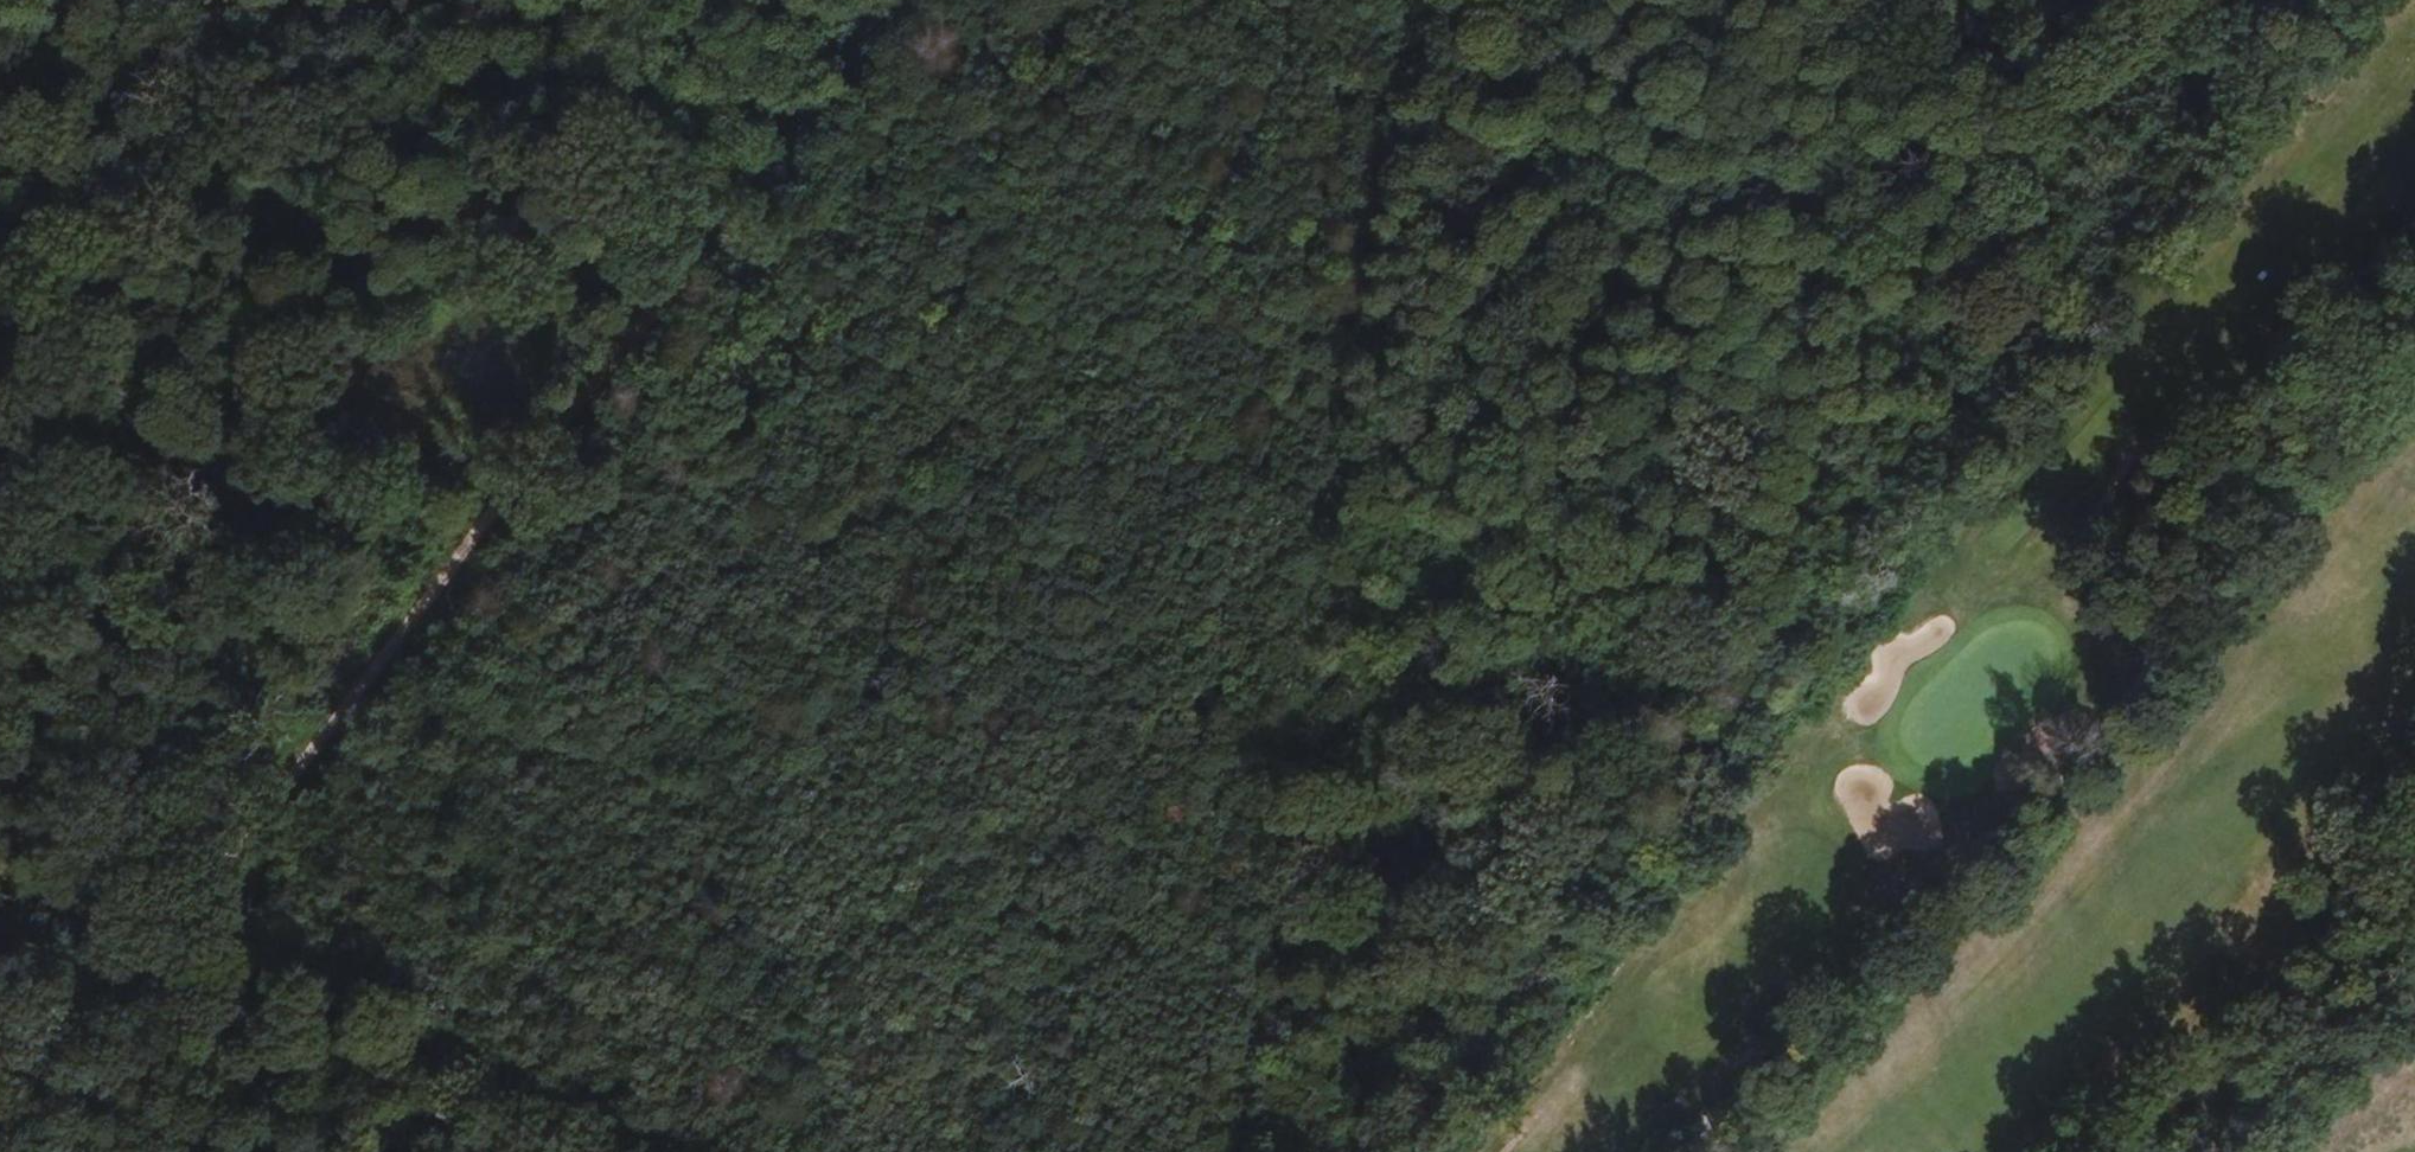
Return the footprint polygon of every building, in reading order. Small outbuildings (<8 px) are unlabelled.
[(1891,831),(1863,832),(1864,849),(1927,847),(1926,802),(1889,803),(1891,831)]
